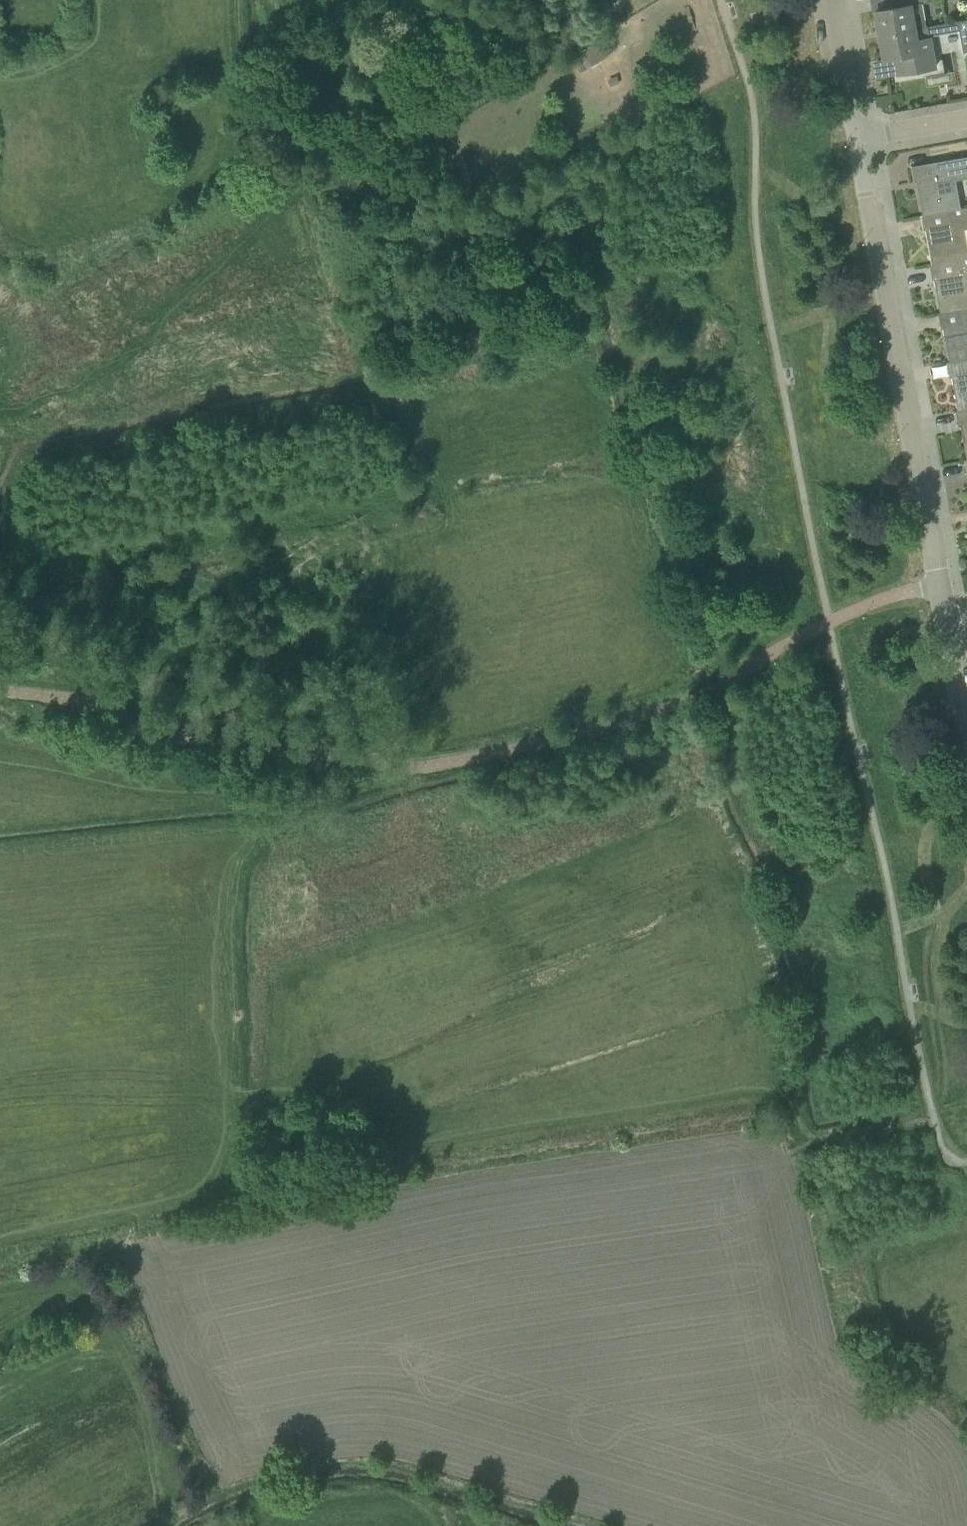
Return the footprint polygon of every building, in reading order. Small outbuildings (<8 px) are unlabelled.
[(876,10),(880,35),(915,28),(927,26),(925,15),(913,18),(910,5),(923,3),(928,2),(928,0),(890,0),(892,7),(876,10)] [(880,35),(885,59),(896,57),(899,74),(936,67),(932,48),(930,39),(930,35),(959,29),(960,34),(963,53),(966,53),(966,19),(927,26),(915,28),(880,35)] [(966,177),(966,156),(912,166),(915,182),(917,181),(923,215),(960,208),(955,179),(966,177)] [(960,208),(923,215),(921,215),(924,230),(926,230),(932,263),(966,257),(966,244),(965,230),(966,229),(966,206),(960,208)] [(932,263),(930,264),(932,279),(934,279),(941,312),(966,307),(966,257),(932,263)] [(938,313),(941,328),(944,328),(950,361),(966,358),(966,307),(941,312),(938,313)] [(950,361),(947,362),(950,377),(952,377),(958,410),(966,409),(966,358),(950,361)] [(956,411),(959,426),(961,426),(966,459),(966,409),(958,410),(956,411)]
